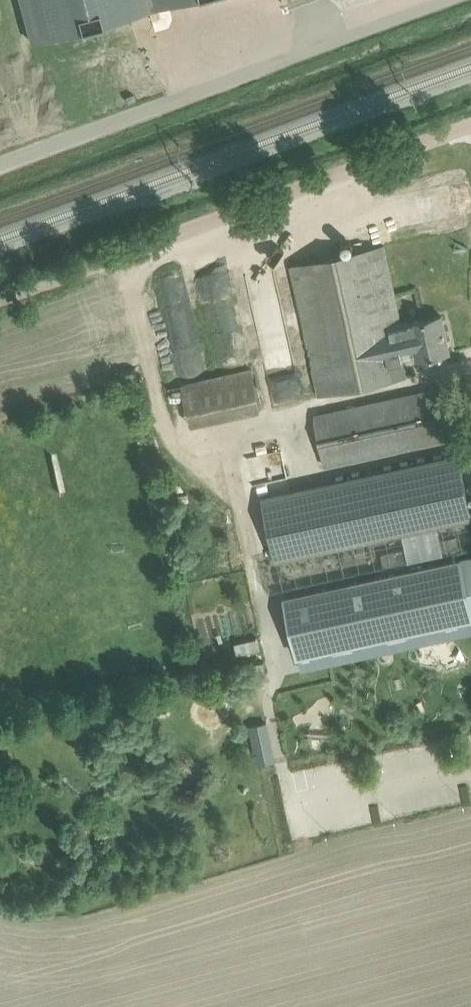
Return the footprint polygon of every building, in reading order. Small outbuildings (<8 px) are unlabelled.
[(32,43),(187,0),(20,0),(32,43)] [(291,266),(295,285),(319,395),(404,376),(398,351),(413,348),(415,360),(449,352),(441,315),(408,322),(409,325),(396,328),(394,323),(401,321),(384,246),(291,266)] [(258,368),(171,382),(177,425),(264,411),(258,368)] [(443,387),(424,391),(309,417),(320,465),(454,436),(443,387)] [(275,558),(470,515),(470,511),(458,454),(262,497),(275,558)] [(458,551),(455,537),(439,540),(442,554),(458,551)] [(363,545),(356,546),(358,555),(365,554),(363,545)] [(407,560),(404,548),(383,553),(385,565),(407,560)] [(346,582),(283,595),(297,658),(470,620),(470,555),(346,582)] [(236,653),(260,648),(258,639),(234,643),(236,653)] [(265,672),(263,663),(239,667),(241,677),(265,672)] [(276,740),(257,743),(260,762),(279,759),(276,740)]
